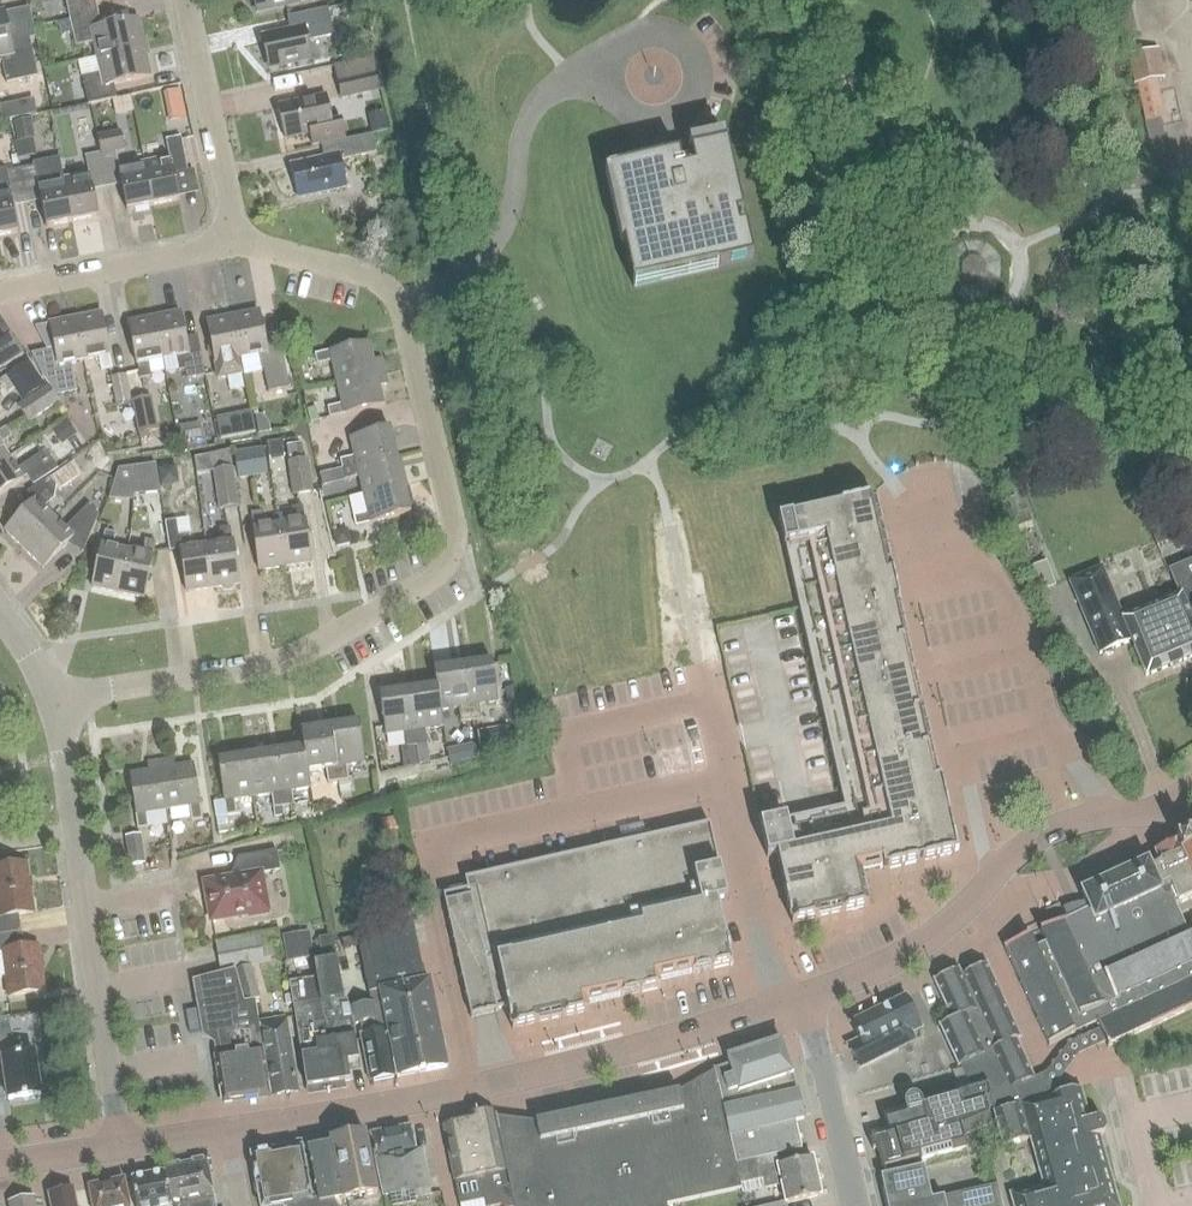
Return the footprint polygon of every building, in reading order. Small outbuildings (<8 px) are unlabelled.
[(69,20),(98,14),(95,0),(65,0),(69,20)] [(256,13),(298,4),(298,0),(253,0),(256,13)] [(307,43),(323,39),(333,37),(327,9),(287,18),(290,32),(262,39),(268,69),(310,60),(307,43)] [(0,14),(0,58),(6,84),(37,78),(29,40),(10,44),(4,13),(0,14)] [(96,59),(144,49),(138,20),(101,28),(98,14),(69,20),(75,48),(93,44),(96,59)] [(144,49),(96,59),(100,74),(82,78),(88,106),(116,100),(113,86),(150,78),(144,49)] [(1136,85),(1144,121),(1165,116),(1156,79),(1164,78),(1157,49),(1126,56),(1133,85),(1136,85)] [(341,100),(370,94),(365,76),(372,74),(368,59),(334,67),(337,81),(341,100)] [(181,91),(163,94),(165,103),(182,100),(181,91)] [(283,139),(309,133),(312,146),(345,139),(341,122),(332,124),(326,98),(277,109),(283,139)] [(388,131),(384,112),(368,115),(372,134),(388,131)] [(35,139),(31,120),(13,123),(17,142),(35,139)] [(100,154),(106,183),(120,180),(126,212),(152,207),(144,164),(119,169),(116,154),(125,152),(120,131),(97,136),(101,154),(100,154)] [(340,162),(376,154),(371,136),(321,146),(324,160),(290,168),(297,198),(346,187),(340,162)] [(144,164),(152,207),(179,201),(172,170),(186,167),(180,138),(165,141),(168,159),(144,164)] [(682,174),(678,157),(607,173),(633,287),(753,260),(726,146),(690,154),(696,180),(687,182),(682,174)] [(88,175),(64,180),(63,180),(72,223),(98,218),(92,186),(106,183),(100,154),(84,157),(88,175)] [(63,180),(64,180),(59,159),(34,164),(35,167),(19,170),(25,199),(39,196),(45,228),(72,223),(63,180)] [(25,199),(19,170),(4,173),(3,170),(0,170),(0,237),(17,234),(11,202),(25,199)] [(969,256),(962,263),(961,274),(968,280),(980,281),(985,274),(985,264),(979,257),(969,256)] [(241,360),(242,359),(255,357),(258,371),(263,370),(268,394),(289,389),(281,351),(267,354),(258,312),(232,317),(241,360)] [(180,313),(154,318),(162,361),(177,358),(179,372),(185,371),(186,380),(205,376),(198,343),(186,345),(180,313)] [(101,314),(75,319),(83,362),(98,359),(99,362),(101,373),(112,371),(109,357),(110,356),(101,314)] [(218,379),(229,377),(244,374),(242,359),(241,360),(232,317),(206,322),(215,365),(218,379)] [(162,361),(154,318),(127,323),(136,366),(139,380),(150,378),(147,363),(162,361)] [(35,329),(47,351),(32,354),(43,377),(56,396),(77,392),(72,364),(83,362),(75,319),(49,324),(49,326),(35,329)] [(0,342),(0,371),(23,356),(10,336),(0,342)] [(316,366),(331,362),(336,384),(384,372),(381,359),(373,361),(368,343),(314,356),(316,366)] [(5,377),(22,401),(45,385),(28,361),(5,377)] [(384,372),(336,384),(341,405),(327,409),(329,419),(384,406),(379,387),(387,386),(384,372)] [(111,379),(116,406),(131,403),(125,376),(111,379)] [(46,386),(18,406),(30,423),(58,403),(46,386)] [(132,400),(140,434),(158,430),(151,396),(132,400)] [(305,404),(309,424),(321,422),(316,402),(305,404)] [(254,410),(217,414),(220,436),(256,433),(254,410)] [(68,421),(52,431),(62,445),(77,435),(68,421)] [(199,423),(179,426),(182,442),(202,438),(199,423)] [(11,438),(5,428),(0,432),(0,445),(11,438)] [(341,471),(396,458),(389,429),(349,439),(354,457),(339,461),(341,471)] [(301,444),(286,446),(294,496),(314,493),(309,460),(304,460),(301,444)] [(263,449),(234,453),(238,480),(267,475),(263,449)] [(28,463),(16,471),(8,458),(0,463),(0,495),(22,480),(22,479),(26,476),(33,486),(57,470),(45,451),(28,463)] [(228,467),(226,457),(212,459),(214,469),(228,467)] [(363,496),(403,486),(396,458),(341,471),(344,481),(358,478),(363,496)] [(160,493),(156,464),(130,468),(134,496),(160,493)] [(233,467),(213,471),(219,511),(239,508),(233,467)] [(4,531),(23,550),(54,519),(43,509),(53,499),(56,486),(48,478),(27,493),(35,501),(4,531)] [(408,489),(403,488),(403,486),(363,496),(367,514),(353,517),(355,528),(409,515),(406,502),(410,498),(408,489)] [(785,819),(759,826),(766,859),(776,857),(784,891),(783,891),(789,918),(790,918),(792,925),(819,919),(818,918),(841,913),(841,914),(868,908),(860,874),(882,869),(883,872),(957,855),(941,781),(938,782),(899,609),(900,609),(891,569),(890,570),(874,498),(835,507),(836,508),(792,518),(792,517),(777,520),(783,547),(785,547),(844,809),(786,822),(785,819)] [(64,530),(54,519),(23,550),(42,569),(71,540),(85,547),(98,516),(88,506),(64,530)] [(278,525),(285,567),(311,563),(305,521),(304,521),(302,507),(291,508),(293,523),(278,525)] [(285,567),(278,525),(264,527),(261,513),(250,514),(252,529),(258,571),(285,567)] [(164,523),(169,552),(179,551),(186,593),(212,589),(206,546),(191,549),(187,520),(164,523)] [(234,589),(233,586),(239,585),(232,542),(230,528),(218,530),(220,544),(206,546),(212,589),(223,587),(223,590),(234,589)] [(350,544),(347,530),(332,533),(336,548),(350,544)] [(117,594),(126,552),(112,548),(115,534),(104,532),(101,546),(91,588),(117,594)] [(143,599),(156,543),(144,541),(141,555),(126,552),(117,594),(143,599)] [(1049,559),(1029,564),(1035,588),(1055,584),(1049,559)] [(1169,571),(1178,594),(1121,617),(1101,568),(1068,582),(1098,654),(1130,641),(1144,677),(1191,657),(1191,561),(1169,571)] [(462,666),(471,721),(481,720),(479,705),(498,702),(491,662),(462,666)] [(471,721),(462,666),(433,670),(435,687),(436,687),(440,711),(441,711),(458,708),(460,723),(471,721)] [(419,767),(429,765),(424,730),(443,727),(441,711),(440,711),(436,687),(435,687),(408,691),(416,746),(419,767)] [(515,689),(505,690),(506,705),(517,704),(515,689)] [(408,691),(378,695),(385,736),(403,733),(406,748),(400,749),(404,769),(419,767),(416,746),(408,691)] [(358,723),(329,727),(338,783),(348,781),(346,766),(365,763),(358,723)] [(338,783),(329,727),(300,732),(303,748),(306,772),(308,772),(325,769),(327,784),(338,783)] [(306,772),(303,748),(275,753),(283,808),(293,806),(291,792),(310,789),(308,772),(306,772)] [(283,808),(275,753),(246,757),(252,798),(271,795),(273,809),(283,808)] [(252,798),(246,757),(217,761),(226,817),(236,815),(234,800),(252,798)] [(160,762),(167,810),(189,807),(191,822),(202,820),(193,765),(174,768),(173,760),(160,762)] [(167,810),(160,762),(146,764),(148,772),(129,775),(137,830),(148,828),(145,814),(167,810)] [(443,896),(470,1017),(497,1011),(497,1010),(506,1008),(512,1030),(538,1024),(538,1023),(560,1018),(561,1019),(588,1013),(586,1005),(620,997),(620,998),(660,989),(658,981),(691,974),(692,975),(731,966),(717,903),(727,901),(709,824),(617,845),(605,848),(593,850),(582,853),(570,856),(558,858),(547,861),(535,864),(523,866),(511,869),(500,872),(488,874),(476,877),(465,880),(467,891),(443,896)] [(1046,1073),(1040,1076),(1061,1078),(1079,1055),(1106,1042),(1108,1046),(1191,1006),(1191,932),(1177,904),(1191,897),(1191,832),(1177,839),(1177,841),(1154,852),(1158,863),(1149,868),(1145,860),(1082,890),(1094,917),(1090,919),(1089,917),(1077,923),(1082,933),(1075,936),(1065,917),(1040,928),(1046,940),(1036,945),(1030,933),(1003,945),(1050,1043),(1085,1027),(1088,1035),(1068,1044),(1046,1073)] [(129,866),(145,864),(141,835),(125,837),(129,866)] [(248,918),(267,915),(260,875),(279,871),(275,851),(243,857),(247,876),(204,884),(211,921),(247,915),(248,918)] [(21,933),(18,916),(33,914),(26,865),(0,868),(0,936),(21,933)] [(396,1077),(446,1067),(428,980),(423,981),(411,923),(355,935),(367,994),(378,991),(396,1077)] [(309,932),(282,936),(286,962),(313,958),(309,932)] [(5,978),(8,997),(44,992),(38,947),(24,949),(21,933),(0,936),(0,979),(5,978)] [(215,944),(221,971),(263,962),(263,958),(280,955),(276,933),(259,936),(215,944)] [(345,998),(342,998),(331,936),(318,939),(322,962),(313,963),(315,977),(288,981),(291,1003),(305,1086),(348,1079),(346,1064),(359,1062),(355,1036),(353,1027),(352,1019),(345,998)] [(985,1076),(993,1106),(1045,1088),(1056,1084),(1061,1078),(1040,1076),(1034,1078),(1016,1038),(1021,1036),(987,961),(962,972),(959,967),(935,978),(953,1018),(940,1025),(958,1065),(962,1064),(969,1080),(985,1076)] [(234,970),(243,1003),(259,998),(250,966),(234,970)] [(243,1003),(234,970),(191,982),(200,1034),(212,1032),(214,1044),(212,1044),(214,1055),(215,1054),(223,1103),(268,1096),(268,1097),(269,1097),(257,1021),(254,1001),(243,1003)] [(352,1019),(353,1027),(355,1036),(359,1035),(369,1082),(392,1078),(382,1029),(372,1032),(370,1023),(375,1022),(373,1005),(363,1006),(362,995),(345,998),(352,1019)] [(905,997),(896,1001),(849,1023),(857,1040),(849,1044),(846,1046),(858,1071),(917,1043),(913,1034),(920,1030),(905,997)] [(257,1021),(269,1097),(297,1092),(284,1018),(257,1021)] [(40,1095),(33,1052),(14,1055),(10,1031),(0,1032),(0,1061),(1,1061),(7,1100),(40,1095)] [(731,1136),(795,1121),(802,1119),(781,1044),(727,1060),(729,1067),(715,1071),(731,1136)] [(496,1116),(512,1205),(666,1205),(665,1203),(740,1185),(714,1071),(712,1071),(713,1074),(679,1094),(536,1123),(498,1119),(497,1116),(496,1116)] [(884,1166),(920,1156),(920,1162),(923,1160),(966,1148),(963,1135),(979,1127),(993,1121),(988,1107),(993,1106),(985,1076),(969,1080),(956,1084),(957,1089),(949,1091),(950,1094),(921,1102),(920,1099),(917,1096),(914,1094),(909,1094),(905,1099),(905,1102),(904,1106),(881,1113),(886,1127),(869,1132),(874,1147),(878,1147),(884,1166)] [(1045,1088),(993,1106),(1004,1144),(1028,1138),(1030,1138),(1045,1194),(1035,1196),(1033,1188),(1012,1194),(1015,1205),(1118,1205),(1101,1146),(1098,1147),(1095,1136),(1102,1133),(1104,1130),(1104,1125),(1102,1121),(1098,1118),(1089,1119),(1087,1115),(1080,1086),(1048,1095),(1047,1090),(1045,1088)] [(460,1205),(510,1205),(494,1117),(445,1126),(460,1205)] [(802,1149),(795,1121),(731,1136),(737,1164),(778,1154),(802,1149)] [(416,1197),(431,1194),(423,1150),(417,1151),(412,1126),(372,1134),(383,1196),(415,1190),(416,1197)] [(331,1141),(332,1146),(342,1199),(376,1193),(366,1135),(331,1141)] [(320,1205),(334,1203),(333,1201),(342,1199),(332,1146),(303,1151),(308,1182),(315,1181),(320,1205)] [(253,1155),(262,1205),(336,1205),(334,1203),(320,1205),(315,1181),(308,1182),(303,1151),(302,1151),(302,1149),(275,1154),(274,1151),(253,1155)] [(779,1166),(778,1154),(737,1164),(742,1184),(763,1180),(766,1189),(782,1186),(786,1203),(821,1194),(812,1159),(779,1166)] [(932,1198),(923,1160),(920,1162),(920,1156),(884,1166),(886,1174),(881,1175),(888,1205),(899,1205),(932,1198)] [(164,1170),(171,1205),(216,1205),(207,1162),(164,1170)] [(171,1205),(164,1170),(131,1177),(136,1205),(167,1205),(171,1205)] [(125,1179),(89,1186),(93,1205),(130,1205),(125,1179)] [(956,1205),(1002,1205),(997,1186),(954,1196),(956,1205)] [(74,1189),(49,1194),(52,1205),(78,1205),(74,1189)] [(954,1196),(944,1198),(944,1196),(932,1198),(899,1205),(956,1205),(954,1196)] [(9,1202),(10,1205),(37,1205),(35,1197),(9,1202)]
